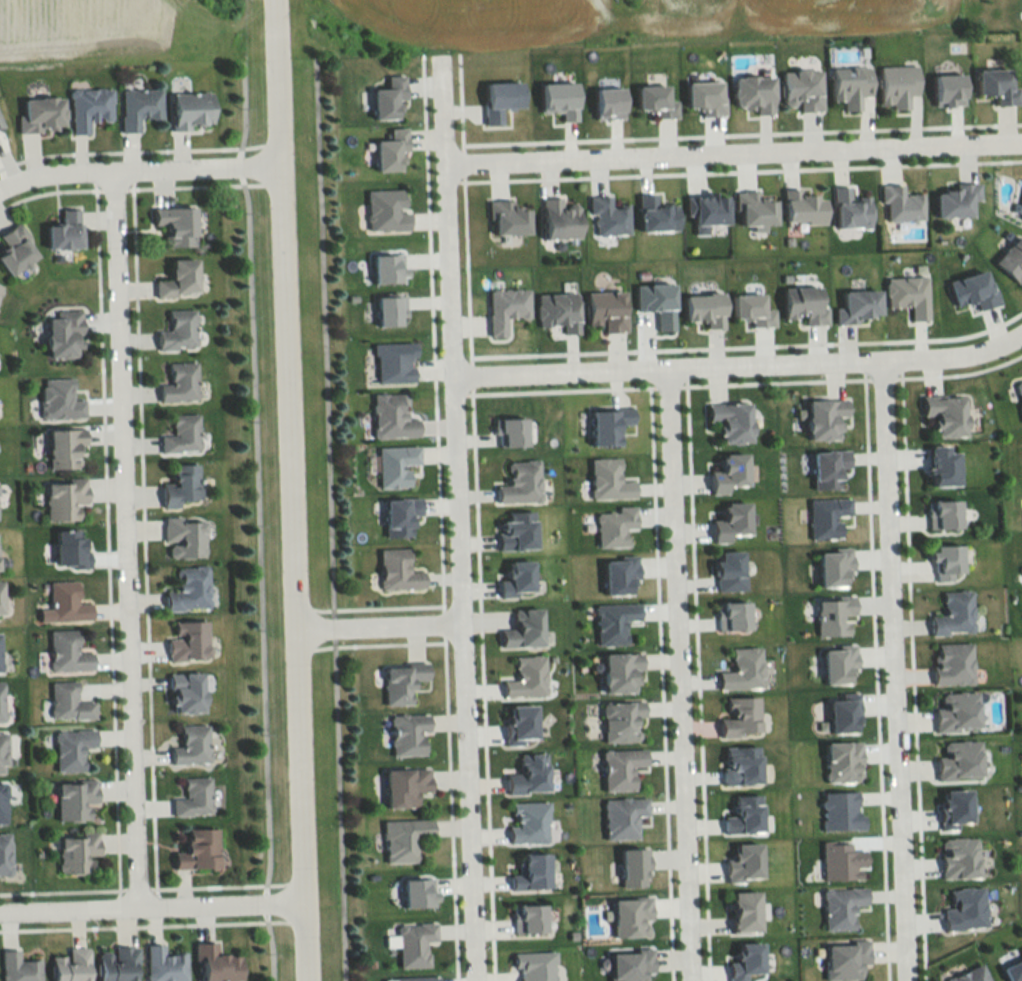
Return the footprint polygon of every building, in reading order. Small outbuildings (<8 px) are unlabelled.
[(877,66),(915,65),(916,95),(907,96),(908,109),(890,110),(890,103),(887,103),(887,104),(878,105),(877,66)] [(830,68),(839,68),(839,66),(861,66),(867,66),(868,96),(858,96),(858,110),(842,111),(842,100),(830,100),(830,68)] [(794,68),(803,68),(806,71),(808,71),(809,69),(814,69),(815,71),(817,71),(818,93),(821,93),(821,110),(815,110),(815,112),(798,112),(798,100),(795,100),(795,102),(791,106),(785,106),(781,103),(781,97),(779,97),(779,83),(781,83),(781,72),(792,71),(794,68)] [(974,70),(1007,69),(1008,87),(1015,87),(1016,105),(993,106),(992,96),(975,96),(974,70)] [(738,76),(754,75),(754,77),(771,77),(772,114),(754,115),(754,107),(749,107),(750,110),(740,110),(740,106),(739,106),(738,108),(734,108),(732,105),(732,99),(730,99),(730,89),(731,89),(731,78),(738,78),(738,76)] [(931,75),(960,75),(961,96),(962,96),(962,105),(949,105),(949,108),(939,108),(939,106),(932,106),(931,75)] [(384,77),(402,76),(402,100),(392,100),(393,103),(397,103),(397,112),(393,112),(393,119),(371,120),(370,89),(385,89),(384,77)] [(483,84),(518,82),(519,108),(511,109),(511,111),(505,111),(504,109),(499,109),(499,124),(483,125),(482,101),(484,101),(483,84)] [(684,83),(718,82),(718,98),(722,98),(723,115),(716,115),(716,116),(700,117),(700,111),(693,111),(693,107),(685,107),(684,83)] [(538,84),(574,83),(576,121),(560,122),(560,112),(540,113),(538,84)] [(635,86),(665,85),(665,101),(675,100),(676,117),(654,118),(654,109),(651,109),(651,113),(644,113),(644,110),(635,110),(635,86)] [(592,89),(620,88),(621,117),(608,118),(608,120),(593,120),(592,89)] [(112,89),(72,90),(72,134),(90,134),(90,121),(112,120),(112,89)] [(162,90),(122,90),(122,132),(141,132),(141,120),(162,120),(162,90)] [(173,128),(213,127),(213,93),(173,93),(173,128)] [(64,97),(25,97),(25,115),(19,115),(19,131),(64,131),(64,97)] [(372,142),(388,141),(387,129),(404,128),(404,151),(395,151),(396,155),(399,155),(399,163),(396,163),(396,171),(373,171),(372,142)] [(978,183),(978,200),(968,200),(969,217),(933,218),(933,194),(940,193),(940,190),(947,190),(947,189),(953,189),(953,184),(978,183)] [(879,185),(900,185),(900,196),(903,196),(903,195),(910,195),(910,193),(921,192),(921,219),(912,219),(912,222),(907,222),(907,220),(899,220),(895,222),(888,222),(885,220),(885,201),(879,201),(879,185)] [(831,186),(848,186),(848,202),(855,201),(855,195),(868,195),(869,228),(858,228),(858,227),(846,227),(846,228),(834,228),(834,205),(832,205),(831,186)] [(364,190),(400,189),(400,197),(402,197),(402,208),(394,208),(394,213),(406,213),(406,230),(388,231),(388,230),(384,230),(383,232),(377,232),(376,231),(374,231),(369,231),(365,231),(365,221),(364,220),(364,215),(365,214),(364,200),(363,200),(363,194),(364,194),(364,190)] [(781,189),(796,189),(797,195),(813,195),(813,200),(821,200),(822,224),(803,224),(803,221),(782,222),(781,189)] [(734,192),(741,192),(741,191),(754,190),(754,198),(764,197),(764,200),(773,199),(773,225),(739,225),(739,208),(734,209),(734,192)] [(705,192),(711,192),(711,196),(724,196),(725,224),(705,224),(705,234),(693,234),(693,225),(692,225),(691,215),(685,215),(685,197),(705,197),(705,192)] [(636,195),(653,194),(654,207),(657,207),(657,204),(666,204),(666,205),(675,204),(675,230),(666,230),(666,231),(639,232),(639,220),(636,220),(636,214),(638,214),(638,209),(637,209),(636,195)] [(588,196),(609,196),(609,207),(617,207),(617,204),(627,203),(628,234),(611,234),(611,236),(607,236),(607,234),(603,234),(602,236),(597,236),(596,235),(594,235),(594,225),(593,224),(593,220),(594,218),(594,213),(588,213),(588,196)] [(541,198),(558,198),(559,209),(564,209),(564,207),(567,203),(574,203),(578,207),(579,238),(563,239),(563,240),(557,241),(557,239),(542,240),(540,238),(540,232),(542,230),(542,228),(539,226),(540,222),(541,219),(541,198)] [(486,201),(508,200),(508,207),(517,207),(517,210),(525,210),(526,234),(492,236),(492,218),(486,219),(486,201)] [(154,208),(155,226),(164,226),(164,247),(196,246),(196,207),(154,208)] [(61,209),(61,224),(48,224),(48,248),(81,247),(80,209),(61,209)] [(9,275),(40,255),(19,223),(0,235),(0,237),(7,247),(0,252),(0,262),(9,275)] [(1005,229),(1009,233),(1005,239),(1000,236),(1005,229)] [(1015,236),(1021,242),(1021,264),(1021,265),(1021,266),(1021,268),(1020,271),(1021,274),(1014,283),(991,262),(1015,236)] [(370,255),(400,254),(400,268),(402,268),(402,277),(400,277),(400,282),(371,283),(370,255)] [(157,296),(198,295),(198,258),(172,259),(172,280),(156,280),(157,296)] [(981,270),(985,283),(986,282),(989,290),(992,289),(997,303),(976,310),(973,299),(969,300),(969,303),(962,306),(962,304),(953,307),(945,281),(955,278),(981,270)] [(884,277),(914,277),(915,275),(921,275),(922,276),(925,276),(926,320),(909,320),(908,305),(896,306),(896,307),(885,307),(885,295),(883,295),(883,282),(884,282),(884,277)] [(634,285),(670,284),(672,330),(655,330),(654,310),(653,311),(650,311),(649,310),(637,311),(635,310),(634,285)] [(780,287),(816,286),(817,307),(824,307),(825,325),(803,325),(803,311),(800,312),(800,316),(795,316),(795,321),(780,321),(780,287)] [(486,291),(488,291),(490,289),(495,289),(497,291),(501,291),(501,289),(506,289),(506,290),(509,290),(511,288),(516,288),(517,289),(526,289),(527,317),(526,317),(524,319),(520,319),(518,318),(516,318),(516,316),(511,316),(512,318),(503,318),(504,335),(502,335),(502,337),(489,338),(489,336),(487,336),(487,315),(488,315),(486,291)] [(840,291),(876,290),(877,315),(869,315),(869,318),(862,318),(862,319),(856,320),(856,324),(833,325),(832,307),(840,307),(840,291)] [(584,292),(621,291),(621,308),(623,307),(624,330),(618,330),(618,332),(602,332),(602,317),(599,318),(599,325),(585,325),(585,317),(583,317),(582,304),(584,304),(584,292)] [(382,293),(396,292),(396,295),(402,295),(402,308),(403,308),(404,317),(396,317),(396,326),(375,326),(374,296),(382,296),(382,293)] [(535,294),(561,293),(563,292),(572,292),(575,294),(576,332),(562,333),(562,325),(548,325),(548,326),(537,327),(536,319),(535,319),(534,306),(536,306),(535,294)] [(704,293),(720,292),(721,328),(705,329),(704,322),(697,322),(696,320),(682,320),(681,296),(704,296),(704,293)] [(730,295),(760,294),(761,310),(772,309),(772,327),(750,327),(750,318),(747,318),(747,321),(738,322),(738,318),(731,319),(730,295)] [(196,310),(169,310),(169,330),(158,330),(158,349),(196,349),(196,310)] [(82,358),(82,312),(47,312),(47,358),(82,358)] [(369,341),(412,339),(412,354),(408,355),(408,364),(409,363),(410,378),(375,380),(373,353),(370,353),(369,341)] [(197,401),(197,362),(170,363),(170,384),(160,385),(160,401),(197,401)] [(1015,378),(1021,376),(1021,421),(1020,422),(1015,402),(1019,401),(1016,391),(1014,390),(1012,383),(1015,378)] [(41,379),(41,419),(84,419),(84,401),(73,401),(73,379),(41,379)] [(398,391),(403,394),(404,400),(400,404),(398,404),(398,408),(403,408),(403,416),(415,416),(416,434),(379,435),(377,437),(373,437),(370,434),(370,426),(371,425),(370,411),(369,410),(369,403),(370,401),(369,391),(381,391),(383,392),(398,391)] [(920,394),(943,393),(943,394),(959,393),(960,411),(962,411),(962,424),(961,425),(961,433),(934,434),(931,432),(932,428),(933,426),(929,426),(929,417),(933,417),(932,413),(921,414),(920,394)] [(805,396),(844,396),(845,415),(833,415),(833,417),(836,417),(836,426),(832,426),(833,428),(834,432),(831,435),(825,435),(825,436),(815,436),(815,435),(806,435),(806,427),(804,427),(804,413),(805,413),(805,396)] [(705,401),(727,399),(728,399),(746,398),(747,414),(749,414),(749,430),(747,430),(748,438),(737,438),(737,439),(728,440),(728,438),(721,439),(718,436),(718,433),(720,431),(715,431),(715,425),(719,425),(718,418),(706,419),(705,401)] [(588,408),(613,407),(613,412),(630,411),(630,422),(618,422),(619,434),(614,434),(615,443),(589,443),(588,408)] [(198,414),(172,414),(172,435),(161,435),(161,453),(199,452),(198,414)] [(523,444),(522,416),(491,417),(491,431),(497,431),(497,444),(523,444)] [(49,468),(86,468),(86,429),(49,429),(49,468)] [(926,442),(944,442),(944,449),(954,449),(954,482),(927,482),(927,472),(923,472),(923,465),(926,465),(926,442)] [(375,445),(416,444),(417,462),(401,462),(402,467),(406,467),(407,484),(376,485),(375,445)] [(809,448),(821,448),(821,446),(828,446),(828,447),(846,447),(847,465),(834,465),(834,467),(837,467),(837,475),(836,475),(836,486),(810,487),(809,448)] [(721,450),(743,450),(743,464),(755,464),(755,478),(744,478),(744,483),(725,483),(725,491),(710,491),(709,469),(719,469),(719,462),(717,462),(717,454),(721,454),(721,450)] [(588,456),(618,456),(618,467),(616,467),(617,479),(632,479),(633,496),(590,497),(589,495),(588,493),(588,488),(589,486),(588,456)] [(523,458),(536,457),(537,489),(538,490),(539,497),(536,500),(532,500),(530,499),(495,500),(494,483),(504,483),(504,474),(509,474),(509,470),(507,470),(505,468),(504,463),(507,460),(523,459),(523,458)] [(163,483),(163,508),(180,508),(180,500),(199,499),(198,464),(173,465),(173,483),(163,483)] [(87,478),(46,479),(47,521),(80,521),(79,504),(88,504),(87,478)] [(381,496),(393,496),(393,494),(400,494),(400,496),(418,495),(419,513),(406,514),(406,515),(408,515),(408,523),(407,523),(407,533),(382,534),(381,496)] [(806,496),(848,494),(849,513),(833,513),(833,519),(838,519),(839,536),(807,537),(806,496)] [(928,497),(956,496),(956,526),(926,527),(926,513),(925,513),(924,506),(925,506),(925,499),(928,499),(928,497)] [(723,499),(745,498),(746,531),(727,531),(727,539),(712,539),(711,517),(721,517),(721,511),(719,511),(719,502),(723,502),(723,499)] [(615,504),(634,503),(635,527),(624,528),(624,533),(627,533),(628,545),(596,546),(595,529),(594,529),(594,525),(595,525),(595,521),(594,520),(594,515),(595,513),(595,511),(605,511),(606,509),(610,509),(611,510),(615,510),(615,504)] [(505,510),(531,509),(532,537),(533,538),(534,544),(531,548),(526,548),(525,546),(523,548),(519,548),(517,546),(517,547),(495,548),(494,531),(501,531),(501,527),(498,527),(497,518),(501,518),(501,517),(502,515),(505,513),(505,510)] [(205,558),(205,518),(166,518),(166,558),(205,558)] [(88,568),(87,530),(56,530),(57,568),(88,568)] [(931,542),(957,542),(958,571),(954,572),(954,573),(949,573),(949,580),(934,580),(933,572),(932,572),(932,558),(925,558),(925,548),(931,548),(931,542)] [(815,549),(831,549),(831,545),(849,544),(849,569),(843,569),(844,576),(841,576),(841,583),(816,584),(815,549)] [(376,546),(406,545),(407,557),(405,557),(406,569),(421,568),(422,586),(394,587),(392,588),(389,588),(388,587),(378,588),(376,546)] [(717,548),(739,547),(741,574),(743,573),(743,587),(715,588),(715,574),(713,574),(712,558),(717,558),(717,548)] [(601,558),(618,557),(618,554),(634,553),(634,561),(636,561),(636,577),(629,577),(629,582),(626,583),(626,591),(602,592),(601,558)] [(506,559),(529,558),(530,587),(513,588),(513,595),(498,596),(497,579),(507,578),(507,575),(503,575),(503,570),(507,570),(506,559)] [(167,611),(209,610),(208,567),(177,568),(178,591),(166,592),(167,611)] [(50,582),(50,621),(92,621),(92,603),(78,604),(78,582),(50,582)] [(940,590),(955,589),(955,587),(964,587),(964,589),(969,589),(970,620),(972,621),(972,627),(969,631),(963,631),(962,629),(945,630),(945,633),(928,633),(928,614),(942,613),(941,600),(940,600),(940,590)] [(813,597),(834,597),(834,594),(852,594),(852,613),(841,614),(841,620),(846,620),(846,634),(814,635),(813,597)] [(745,598),(746,627),(716,628),(716,615),(714,615),(714,600),(718,600),(718,598),(745,598)] [(593,602),(637,601),(638,619),(623,619),(623,631),(625,631),(625,642),(613,643),(613,644),(599,644),(599,643),(595,643),(594,614),(593,613),(592,606),(593,605),(593,602)] [(519,606),(539,606),(539,644),(500,645),(499,629),(515,629),(515,626),(512,626),(512,608),(519,608),(519,606)] [(169,639),(169,661),(208,660),(208,622),(172,622),(172,639),(169,639)] [(93,653),(78,653),(78,631),(50,631),(50,671),(93,671),(93,653)] [(934,642),(969,641),(969,661),(970,661),(971,666),(969,666),(970,673),(971,673),(971,680),(968,683),(962,683),(961,682),(958,682),(957,683),(953,683),(952,682),(930,683),(929,664),(933,664),(933,662),(930,660),(930,655),(934,650),(934,642)] [(818,647),(835,646),(835,643),(852,642),(853,667),(847,667),(847,671),(843,672),(844,681),(819,682),(818,647)] [(728,646),(745,645),(753,644),(753,645),(758,645),(759,675),(761,677),(761,683),(760,683),(760,687),(715,688),(714,669),(730,668),(730,658),(728,658),(728,646)] [(600,650),(640,649),(641,668),(629,668),(629,672),(633,672),(633,681),(630,681),(630,686),(629,687),(629,689),(602,689),(601,682),(600,682),(599,667),(600,667),(600,650)] [(513,656),(529,655),(529,654),(537,654),(542,654),(543,684),(544,685),(545,691),(544,691),(544,693),(501,695),(500,679),(515,678),(515,665),(513,665),(513,656)] [(381,665),(406,664),(406,668),(425,667),(425,678),(409,678),(409,685),(406,685),(406,689),(409,689),(409,702),(383,703),(381,665)] [(171,673),(171,712),(204,712),(204,673),(171,673)] [(51,720),(95,720),(95,701),(77,701),(77,682),(51,682),(51,720)] [(940,691),(954,690),(953,689),(961,688),(961,690),(975,689),(975,703),(973,703),(974,717),(975,718),(975,723),(973,726),(968,726),(966,725),(965,727),(960,727),(958,726),(958,730),(931,730),(931,706),(941,706),(941,704),(937,700),(936,695),(940,691)] [(837,692),(856,691),(856,715),(853,715),(853,721),(850,721),(850,730),(825,731),(824,697),(837,697),(837,692)] [(722,694),(755,694),(755,721),(757,723),(757,728),(755,729),(734,730),(734,735),(717,735),(716,716),(728,716),(728,709),(722,709),(722,694)] [(601,700),(640,699),(640,715),(631,715),(632,726),(633,726),(637,730),(637,735),(634,738),(626,739),(625,740),(613,740),(613,739),(602,740),(600,715),(599,713),(598,703),(601,700)] [(506,702),(531,701),(532,734),(519,735),(520,742),(503,743),(503,727),(508,727),(508,721),(504,721),(503,711),(507,711),(506,702)] [(427,712),(427,731),(417,731),(417,741),(421,740),(422,746),(423,746),(423,754),(390,755),(390,744),(388,743),(388,739),(389,738),(388,713),(427,712)] [(172,764),(209,763),(208,725),(180,726),(181,747),(171,747),(172,764)] [(95,747),(95,730),(55,731),(55,772),(84,772),(84,747),(95,747)] [(820,740),(844,738),(844,740),(857,739),(859,764),(854,764),(854,767),(858,770),(858,777),(855,780),(822,781),(822,778),(821,777),(820,772),(821,771),(820,740)] [(942,740),(956,739),(956,738),(964,738),(964,739),(976,738),(977,750),(975,750),(976,766),(977,767),(977,772),(974,776),(970,776),(969,774),(967,774),(966,776),(962,776),(960,774),(950,774),(950,778),(934,778),(933,755),(943,755),(943,752),(939,749),(939,743),(942,740)] [(721,745),(755,744),(756,780),(744,781),(744,783),(737,783),(737,781),(735,782),(735,783),(719,783),(719,766),(726,766),(726,763),(722,763),(721,745)] [(602,747),(606,746),(607,747),(643,746),(643,763),(628,764),(628,772),(631,772),(631,788),(601,788),(600,757),(599,754),(599,750),(602,747)] [(517,751),(525,751),(525,750),(536,750),(536,751),(544,750),(544,781),(546,781),(546,786),(543,790),(537,790),(536,788),(522,789),(522,792),(504,792),(503,772),(520,772),(520,770),(518,770),(517,765),(516,765),(516,755),(518,755),(517,751)] [(382,767),(410,766),(410,767),(427,766),(428,790),(412,791),(413,800),(414,800),(414,805),(384,806),(382,767)] [(211,778),(185,778),(185,799),(173,799),(173,816),(211,815),(211,778)] [(57,821),(91,821),(91,803),(97,803),(97,781),(57,781),(57,821)] [(939,787),(964,786),(965,819),(952,820),(952,827),(937,827),(937,820),(935,820),(935,805),(936,805),(936,796),(939,795),(939,787)] [(819,791),(852,790),(853,803),(851,803),(851,810),(853,810),(853,815),(859,814),(859,828),(819,829),(818,819),(821,819),(820,814),(819,814),(819,811),(820,811),(820,807),(819,807),(817,805),(816,800),(818,798),(820,798),(819,791)] [(730,792),(757,792),(757,821),(759,823),(759,828),(757,832),(752,832),(750,830),(746,830),(746,831),(739,831),(738,830),(737,830),(737,832),(720,832),(720,814),(732,814),(732,810),(730,810),(730,792)] [(601,797),(617,796),(617,794),(627,794),(627,796),(645,796),(645,814),(634,814),(635,837),(603,838),(602,817),(600,815),(600,810),(602,808),(602,807),(600,806),(600,801),(601,799),(601,797)] [(508,800),(546,799),(547,808),(545,808),(545,817),(542,817),(543,830),(544,831),(544,837),(541,841),(537,842),(535,840),(535,842),(529,842),(528,841),(507,841),(506,824),(514,824),(514,819),(512,819),(511,813),(509,813),(508,800)] [(381,820),(429,818),(430,834),(413,835),(414,861),(382,862),(381,820)] [(218,870),(218,829),(187,829),(187,852),(174,852),(174,870),(218,870)] [(10,875),(9,834),(0,834),(0,876),(10,875)] [(59,873),(99,873),(99,834),(59,834),(59,873)] [(940,837),(946,836),(961,835),(961,836),(972,835),(972,838),(973,839),(974,844),(972,847),(973,874),(951,875),(951,876),(937,876),(937,855),(941,855),(941,850),(936,846),(936,840),(940,837)] [(818,841),(846,839),(847,850),(862,849),(862,866),(856,867),(856,877),(820,878),(818,841)] [(731,840),(757,840),(758,875),(741,875),(741,880),(724,881),(723,873),(722,859),(728,859),(728,850),(731,850),(731,840)] [(617,846),(645,845),(646,868),(641,869),(642,884),(619,885),(617,846)] [(519,851),(545,850),(545,873),(547,874),(547,879),(545,881),(545,887),(508,888),(507,872),(516,872),(515,860),(519,860),(519,851)] [(400,877),(430,876),(431,888),(432,888),(433,898),(431,898),(432,905),(401,906),(400,877)] [(820,887),(861,885),(862,903),(849,903),(849,917),(850,917),(850,928),(820,929),(819,897),(818,896),(818,890),(820,887)] [(953,886),(967,885),(967,886),(979,885),(982,924),(941,928),(939,907),(947,906),(945,889),(954,888),(953,886)] [(759,932),(759,891),(733,891),(733,932),(759,932)] [(609,897),(628,897),(631,895),(648,894),(649,917),(638,918),(638,921),(642,921),(645,924),(646,930),(642,935),(610,936),(609,897)] [(514,902),(541,901),(542,931),(511,931),(510,903),(514,903),(514,902)] [(416,922),(434,921),(434,939),(423,939),(423,943),(424,943),(424,952),(427,952),(427,965),(397,966),(396,934),(394,933),(394,926),(397,923),(404,923),(405,924),(416,923),(416,922)] [(821,941),(848,940),(848,938),(865,937),(866,962),(856,963),(856,965),(859,968),(859,973),(856,978),(821,978),(821,966),(821,941)] [(742,971),(743,980),(727,980),(726,960),(736,960),(735,956),(732,956),(732,947),(735,947),(735,940),(758,939),(758,950),(757,950),(758,970),(742,971)] [(241,955),(215,955),(215,943),(198,943),(198,980),(241,980),(241,955)] [(185,953),(164,954),(163,944),(146,945),(147,980),(186,980),(185,953)] [(644,976),(645,980),(608,980),(607,950),(633,950),(633,947),(651,946),(652,971),(641,971),(641,974),(644,976)] [(68,957),(52,957),(52,980),(89,980),(88,947),(67,948),(68,957)] [(98,947),(98,980),(136,980),(136,947),(98,947)] [(39,960),(18,961),(17,950),(1,950),(2,980),(40,980),(39,960)] [(551,980),(518,980),(518,975),(519,975),(519,969),(516,970),(516,966),(511,966),(511,951),(553,950),(553,960),(550,960),(551,971),(552,973),(552,979),(551,980)] [(996,965),(1021,953),(1021,980),(1003,980),(996,965)] [(977,961),(986,980),(941,980),(942,977),(947,974),(948,975),(977,961)]
